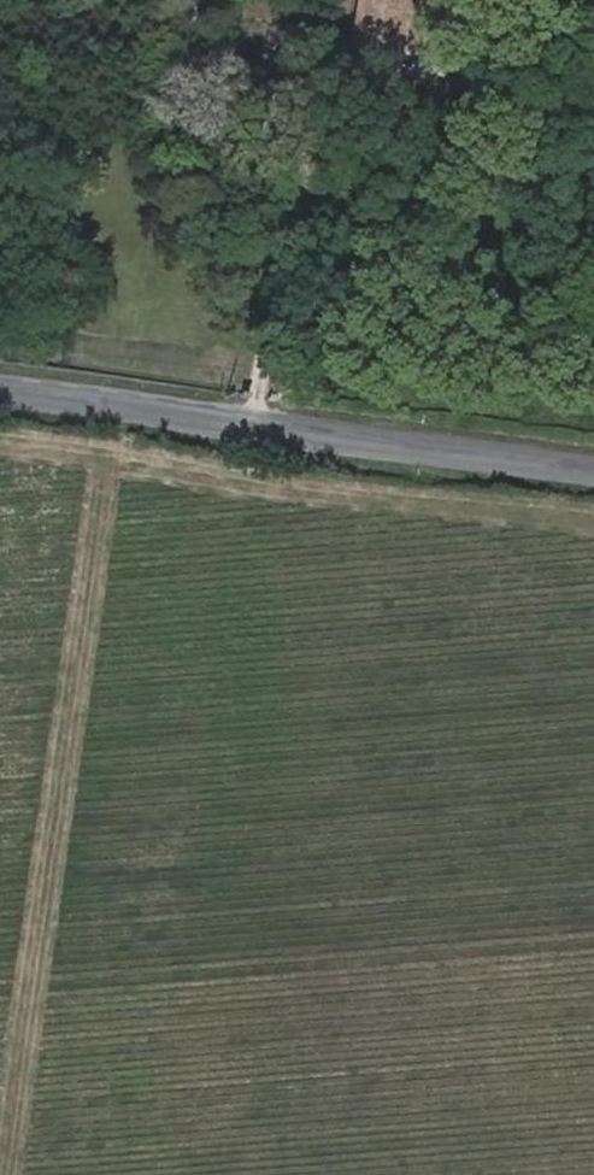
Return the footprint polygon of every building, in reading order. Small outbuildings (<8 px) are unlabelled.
[(338,98),(381,104),(399,0),(355,0),(338,98)]
